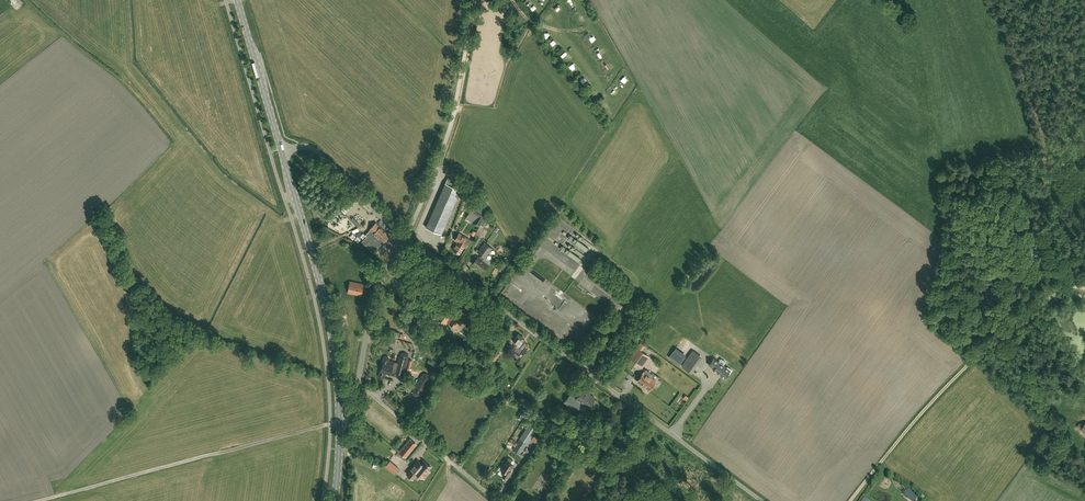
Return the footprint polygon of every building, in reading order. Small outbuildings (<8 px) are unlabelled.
[(445,225),(463,184),(448,177),(430,219),(426,227),(441,234),(445,225)] [(349,211),(357,203),(351,198),(343,206),(349,211)] [(486,213),(482,211),(484,207),(475,202),(473,205),(470,211),(466,217),(473,222),(479,225),(486,213)] [(370,237),(369,238),(367,236),(362,241),(365,244),(373,252),(383,242),(389,235),(389,234),(376,222),(370,229),(374,233),(377,236),(375,237),(374,236),(373,238),(371,237),(371,238),(370,237)] [(455,240),(457,241),(453,249),(460,253),(464,246),(465,247),(470,240),(459,233),(455,240)] [(485,257),(492,248),(485,242),(478,252),(481,255),(479,257),(478,256),(472,263),(479,269),(483,272),(489,264),(483,260),(485,257)] [(552,302),(546,297),(554,286),(546,280),(543,285),(540,284),(533,287),(531,301),(530,305),(526,304),(526,306),(530,307),(529,311),(527,310),(527,307),(523,309),(546,326),(553,331),(561,327),(560,325),(567,322),(566,319),(565,319),(568,315),(564,312),(563,310),(557,309),(555,307),(552,304),(552,302)] [(361,295),(364,284),(350,281),(347,293),(361,295)] [(457,328),(467,313),(457,307),(455,310),(445,304),(436,317),(446,324),(447,321),(457,328)] [(529,345),(524,341),(525,339),(518,334),(513,341),(516,343),(513,346),(515,347),(513,350),(516,352),(515,353),(521,357),(529,345)] [(642,366),(649,357),(637,348),(630,357),(642,366)] [(495,361),(501,353),(495,349),(489,357),(495,361)] [(682,366),(691,372),(702,357),(693,350),(682,366)] [(395,372),(395,373),(403,375),(408,359),(407,359),(408,357),(408,354),(406,353),(404,352),(402,353),(400,355),(400,357),(399,357),(397,364),(395,364),(395,362),(389,360),(389,358),(388,357),(386,356),(384,357),(383,358),(381,365),(382,366),(382,368),(381,367),(379,374),(379,376),(380,378),(382,378),(384,377),(385,376),(386,372),(391,373),(391,371),(395,372)] [(713,358),(709,364),(714,368),(713,369),(725,378),(728,373),(729,374),(731,371),(730,371),(731,369),(727,367),(726,368),(723,365),(722,366),(718,363),(719,362),(713,358)] [(650,377),(651,377),(653,374),(646,369),(637,381),(650,389),(656,381),(650,377)] [(628,385),(631,373),(621,371),(618,382),(628,385)] [(420,393),(429,379),(430,377),(429,374),(427,373),(424,373),(422,375),(413,389),(412,392),(413,394),(416,396),(419,395),(420,393)] [(585,395),(587,392),(585,390),(580,397),(578,400),(581,402),(582,400),(583,400),(586,396),(585,395)] [(595,398),(587,392),(585,395),(586,396),(583,400),(582,400),(581,402),(578,400),(573,396),(574,395),(571,393),(567,398),(570,401),(568,403),(578,410),(582,404),(588,408),(595,398)] [(714,411),(721,399),(712,393),(709,398),(705,396),(700,402),(714,411)] [(510,443),(515,446),(513,449),(520,454),(538,427),(530,422),(517,442),(512,439),(510,443)] [(406,458),(417,445),(410,439),(399,452),(406,458)] [(510,471),(514,465),(511,463),(513,459),(509,457),(507,460),(501,469),(505,471),(502,476),(507,479),(512,472),(510,471)] [(417,460),(415,463),(406,473),(413,479),(417,474),(422,478),(423,477),(422,476),(427,470),(428,471),(431,467),(424,460),(421,463),(417,460)] [(908,489),(904,494),(912,500),(915,500),(918,496),(908,488),(908,489)]
